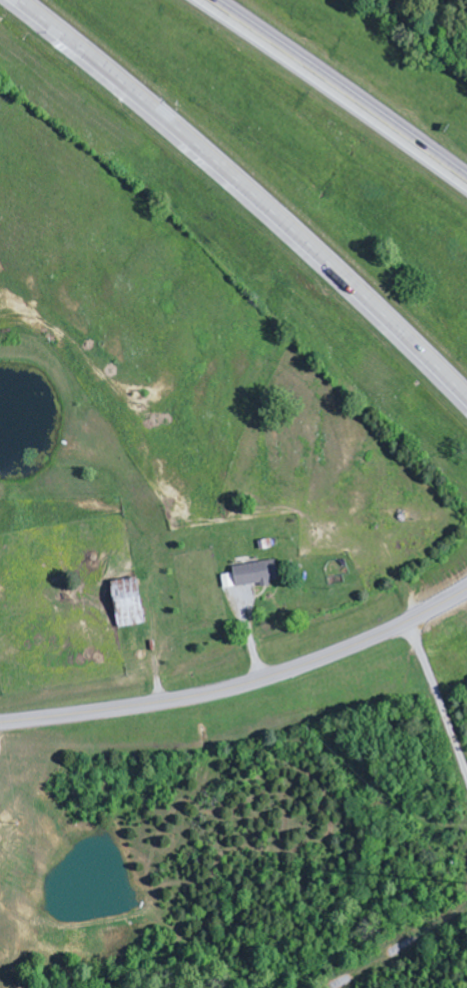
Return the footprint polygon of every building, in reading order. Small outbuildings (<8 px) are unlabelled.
[(235,568),(236,574),(224,576),(226,590),(262,584),(263,588),(273,586),(273,582),(282,580),(279,561),(235,568)] [(147,626),(143,579),(116,582),(119,628),(147,626)]
